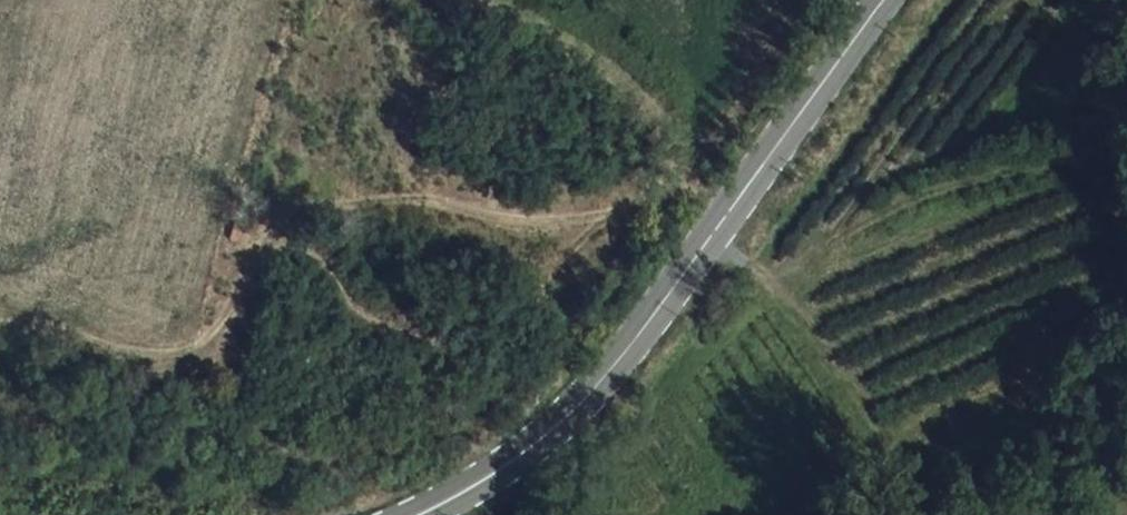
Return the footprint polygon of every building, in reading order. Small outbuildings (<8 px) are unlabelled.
[(248,232),(233,226),(229,242),(244,247),(248,232)]
